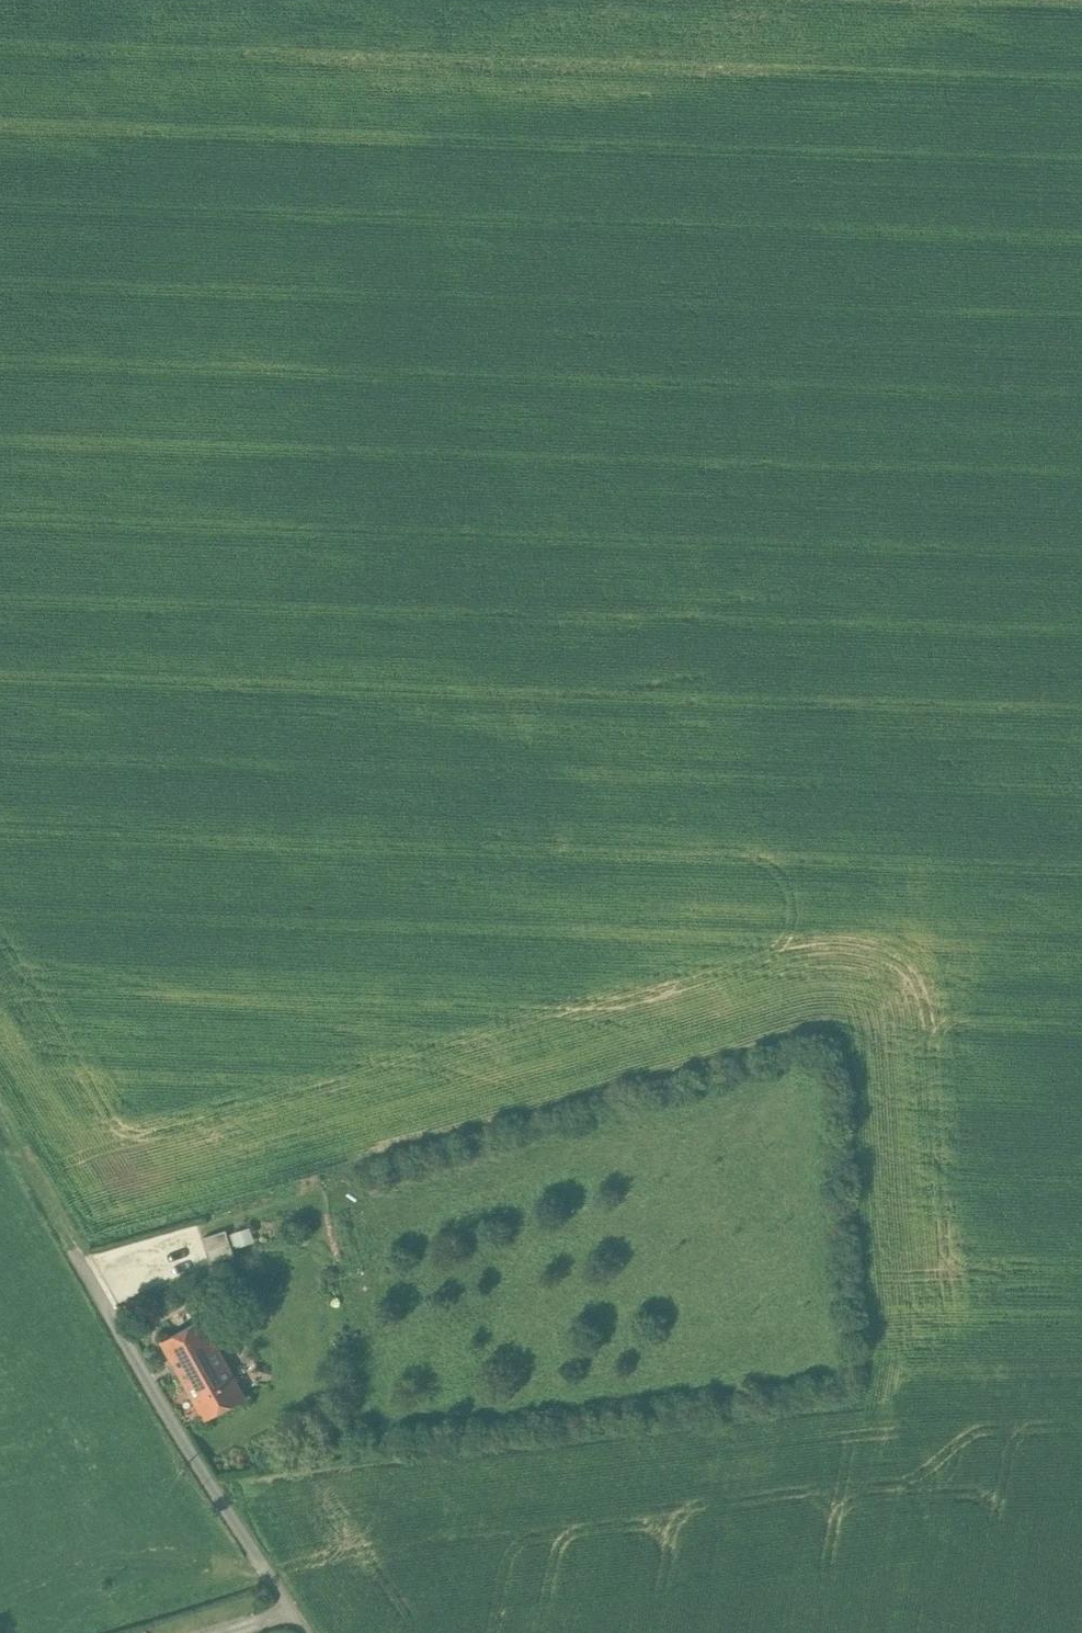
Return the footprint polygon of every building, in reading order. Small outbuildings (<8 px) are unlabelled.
[(226,1230),(202,1237),(211,1263),(234,1256),(226,1230)] [(203,1315),(161,1337),(205,1418),(246,1395),(203,1315)]
